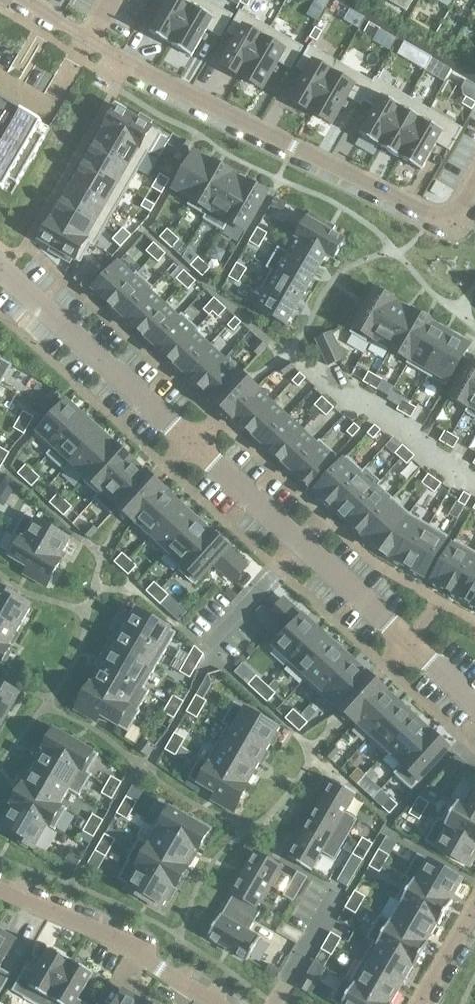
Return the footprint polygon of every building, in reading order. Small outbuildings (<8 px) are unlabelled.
[(150,32),(171,44),(197,0),(155,0),(166,6),(150,32)] [(171,44),(192,56),(207,30),(207,29),(220,37),(233,14),(209,0),(197,0),(171,44)] [(407,11),(413,0),(388,0),(407,11)] [(237,38),(221,65),(242,77),(271,27),(240,9),(227,32),(237,38)] [(271,27),(242,77),(263,89),(278,62),(291,69),(304,47),(271,27)] [(306,73),(291,100),(311,112),(340,62),(310,44),(296,67),(306,73)] [(340,62),(311,112),(332,124),(348,97),(361,105),(364,101),(377,78),(375,77),(373,81),(340,62)] [(376,108),(360,135),(381,146),(409,97),(377,78),(364,101),(376,108)] [(470,80),(464,92),(474,97),(474,83),(470,80)] [(409,97),(381,146),(401,158),(430,109),(409,97)] [(15,183),(18,185),(45,137),(38,133),(43,123),(0,98),(0,174),(15,183)] [(117,107),(106,126),(151,153),(162,133),(150,126),(153,121),(141,113),(138,119),(117,107)] [(430,109),(401,158),(421,170),(437,143),(450,151),(463,128),(430,109)] [(100,135),(95,144),(97,145),(97,146),(138,170),(148,153),(150,154),(151,153),(106,126),(105,128),(106,129),(102,137),(100,135)] [(184,139),(178,150),(185,154),(191,143),(184,139)] [(97,146),(86,165),(127,189),(138,170),(97,146)] [(189,205),(214,162),(213,161),(212,163),(194,153),(174,188),(191,198),(187,204),(189,205)] [(204,219),(232,172),(214,162),(189,205),(205,215),(203,218),(204,219)] [(86,165),(75,183),(117,207),(127,189),(86,165)] [(222,229),(249,182),(248,181),(247,183),(232,174),(233,173),(232,172),(204,219),(222,229)] [(160,174),(156,180),(166,186),(170,179),(160,174)] [(156,180),(152,187),(162,193),(166,186),(156,180)] [(246,231),(268,193),(249,182),(222,229),(223,230),(229,221),(246,231)] [(69,193),(64,202),(106,226),(117,207),(75,183),(74,185),(72,184),(67,192),(69,193)] [(272,205),(284,210),(286,203),(274,198),(272,205)] [(145,199),(141,206),(151,212),(155,205),(145,199)] [(52,218),(51,220),(95,245),(106,226),(64,202),(54,219),(52,218)] [(335,258),(346,239),(322,225),(325,220),(311,213),(309,217),(307,216),(296,235),(335,258)] [(51,220),(40,239),(61,251),(58,257),(70,264),(73,258),(80,263),(91,244),(94,246),(95,245),(51,220)] [(123,227),(118,233),(126,241),(132,235),(123,227)] [(268,233),(258,227),(254,234),(263,240),(268,233)] [(173,234),(168,228),(160,237),(166,242),(173,234)] [(118,233),(112,239),(121,247),(126,241),(118,233)] [(179,239),(173,234),(166,242),(172,248),(179,239)] [(259,247),(263,240),(254,234),(249,242),(259,247)] [(334,259),(335,258),(296,235),(295,237),(297,238),(288,252),(278,247),(277,248),(318,271),(327,255),(334,259)] [(154,242),(146,251),(152,256),(160,248),(154,242)] [(158,262),(166,253),(160,248),(152,256),(158,262)] [(307,289),(318,271),(277,248),(267,265),(307,289)] [(199,257),(191,265),(197,271),(205,262),(199,257)] [(137,272),(133,276),(118,262),(94,288),(106,298),(105,299),(109,302),(137,272)] [(203,276),(211,268),(205,262),(197,271),(203,276)] [(247,268),(237,262),(233,270),(243,275),(247,268)] [(262,286),(297,307),(307,289),(267,265),(266,266),(272,269),(262,286)] [(184,270),(176,278),(182,284),(190,275),(184,270)] [(233,270),(229,277),(239,283),(243,275),(233,270)] [(114,307),(115,307),(125,316),(153,286),(137,272),(109,302),(114,307)] [(86,273),(77,283),(83,288),(92,279),(86,273)] [(188,289),(196,281),(190,275),(182,284),(188,289)] [(150,292),(154,287),(153,286),(125,316),(136,326),(135,326),(139,330),(163,304),(150,292)] [(297,307),(262,286),(261,288),(266,291),(256,308),(286,325),(297,307)] [(350,332),(369,343),(395,300),(375,288),(361,313),(356,310),(349,322),(354,325),(350,332)] [(204,310),(209,315),(213,311),(220,303),(215,297),(204,310)] [(390,348),(391,349),(413,311),(412,310),(411,311),(395,302),(396,301),(395,300),(369,343),(371,344),(375,338),(391,347),(390,348)] [(219,317),(226,308),(220,303),(213,311),(219,317)] [(182,313),(178,317),(163,304),(139,330),(144,335),(145,334),(155,344),(183,314),(182,313)] [(406,363),(408,364),(432,321),(413,311),(391,349),(408,359),(406,363)] [(166,354),(170,358),(198,327),(183,314),(155,344),(166,354)] [(228,325),(234,331),(241,322),(236,317),(228,325)] [(426,374),(450,334),(433,324),(434,322),(432,321),(408,364),(426,374)] [(195,333),(199,329),(198,327),(170,358),(175,362),(185,371),(209,346),(195,333)] [(329,366),(344,358),(331,331),(316,338),(329,366)] [(446,386),(469,345),(450,334),(426,374),(446,386)] [(267,345),(261,340),(252,350),(258,355),(267,345)] [(185,371),(196,381),(200,385),(224,359),(209,346),(185,371)] [(13,364),(0,357),(0,384),(1,384),(13,364)] [(239,371),(238,372),(224,359),(200,385),(205,390),(205,389),(214,398),(213,399),(214,400),(240,372),(239,371)] [(467,408),(474,395),(474,361),(471,359),(449,397),(467,408)] [(290,361),(279,368),(284,375),(294,367),(290,361)] [(370,385),(376,375),(369,371),(363,381),(370,385)] [(231,415),(257,387),(251,382),(240,372),(214,400),(225,410),(231,415)] [(298,374),(290,383),(296,388),(304,380),(298,374)] [(383,380),(376,375),(370,385),(377,390),(383,380)] [(233,418),(235,416),(244,425),(248,429),(272,403),(258,390),(259,389),(257,387),(231,415),(233,418)] [(55,389),(46,398),(52,404),(61,394),(55,389)] [(322,396),(315,405),(321,410),(328,402),(322,396)] [(397,410),(404,414),(410,404),(403,400),(397,410)] [(66,401),(35,435),(50,450),(46,454),(48,455),(83,416),(66,401)] [(321,410),(327,416),(335,407),(328,402),(321,410)] [(253,433),(263,442),(287,417),(272,403),(248,429),(253,433)] [(404,414),(411,418),(417,408),(410,404),(404,414)] [(34,417),(24,411),(19,420),(29,426),(34,417)] [(48,455),(63,470),(102,428),(93,420),(90,423),(83,416),(48,455)] [(274,453),(278,456),(302,430),(287,417),(263,442),(274,452),(274,453)] [(25,434),(29,426),(19,420),(14,428),(25,434)] [(353,425),(345,433),(351,439),(359,430),(353,425)] [(374,439),(381,430),(375,425),(368,433),(374,439)] [(63,470),(65,471),(69,466),(83,480),(116,444),(115,443),(114,444),(108,439),(110,436),(102,428),(63,470)] [(283,461),(283,460),(293,470),(321,440),(320,439),(316,443),(302,430),(278,456),(283,461)] [(445,431),(439,440),(446,444),(452,435),(445,431)] [(452,435),(446,444),(453,449),(459,439),(452,435)] [(309,485),(337,455),(321,440),(293,470),(304,480),(308,484),(309,484),(309,485)] [(85,481),(88,478),(101,490),(94,498),(95,499),(132,458),(116,444),(83,480),(85,481)] [(409,450),(403,444),(395,453),(401,458),(409,450)] [(0,447),(0,459),(5,461),(10,453),(0,447)] [(401,458),(407,464),(415,455),(409,450),(401,458)] [(363,470),(347,456),(315,490),(326,500),(331,504),(363,470)] [(95,499),(112,514),(119,506),(149,473),(146,471),(145,473),(132,461),(134,460),(132,458),(95,499)] [(33,471),(26,464),(18,473),(25,480),(33,471)] [(331,505),(341,513),(341,514),(346,518),(374,488),(360,476),(364,471),(363,470),(331,504),(331,505)] [(32,486),(40,477),(33,471),(25,480),(32,486)] [(149,473),(119,506),(135,521),(165,488),(158,483),(149,473)] [(435,478),(429,473),(422,483),(428,487),(435,478)] [(15,506),(24,483),(4,475),(0,486),(0,500),(15,506)] [(428,487),(435,492),(442,483),(435,478),(428,487)] [(165,488),(135,521),(136,522),(137,521),(152,534),(180,504),(165,491),(166,490),(165,488)] [(392,497),(388,501),(374,488),(346,518),(346,519),(347,519),(356,527),(361,533),(362,532),(393,498),(392,497)] [(65,500),(58,493),(50,502),(57,509),(65,500)] [(456,504),(463,508),(469,498),(462,494),(456,504)] [(376,546),(382,551),(410,513),(393,498),(362,532),(377,546),(376,546)] [(72,507),(65,500),(57,509),(64,516),(72,507)] [(164,554),(198,516),(188,507),(186,510),(180,504),(152,534),(167,548),(163,552),(164,554)] [(71,539),(25,513),(14,532),(61,559),(62,559),(60,558),(60,557),(64,559),(67,553),(64,551),(71,539)] [(410,513),(382,551),(388,555),(388,554),(403,563),(406,565),(430,524),(410,513)] [(198,516),(164,554),(179,567),(178,568),(179,569),(213,532),(212,531),(211,532),(204,527),(207,524),(198,516)] [(89,538),(98,529),(92,523),(83,533),(89,538)] [(413,569),(425,576),(448,535),(430,524),(406,565),(412,569),(413,569)] [(61,559),(14,532),(13,534),(16,536),(6,555),(27,567),(23,573),(45,586),(57,566),(61,559)] [(228,548),(229,547),(213,532),(179,569),(196,585),(215,564),(233,581),(247,566),(228,548)] [(432,580),(445,588),(451,592),(452,591),(474,551),(456,540),(432,580)] [(464,598),(464,599),(470,602),(474,594),(474,551),(452,591),(464,598)] [(122,568),(130,559),(123,552),(114,561),(115,562),(122,568)] [(137,565),(130,559),(122,568),(129,575),(137,565)] [(162,588),(154,581),(146,590),(153,597),(158,592),(162,588)] [(18,629),(30,609),(27,608),(31,602),(0,584),(0,619),(18,629)] [(153,597),(160,604),(169,595),(162,588),(158,592),(153,597)] [(288,665),(319,631),(284,599),(271,613),(289,630),(275,646),(291,660),(287,664),(288,665)] [(165,651),(176,632),(136,608),(129,621),(126,619),(123,624),(126,626),(125,628),(165,651)] [(18,629),(0,619),(0,642),(10,648),(11,646),(9,645),(10,643),(14,646),(21,633),(17,631),(18,629)] [(112,649),(153,673),(165,651),(125,628),(123,631),(120,629),(117,634),(120,636),(112,649)] [(326,637),(319,631),(288,665),(304,680),(338,643),(329,635),(326,637)] [(2,662),(5,664),(13,652),(9,650),(10,648),(0,642),(0,665),(2,662)] [(320,695),(351,660),(344,654),(347,651),(338,643),(304,680),(320,695)] [(103,666),(149,692),(149,691),(144,688),(153,673),(112,649),(107,658),(104,656),(101,661),(104,663),(103,666)] [(190,654),(185,663),(195,669),(200,661),(190,654)] [(366,674),(351,660),(320,695),(337,710),(340,707),(340,706),(370,674),(367,672),(366,674)] [(195,669),(185,663),(180,671),(190,678),(195,669)] [(139,712),(140,710),(139,709),(149,692),(103,666),(101,668),(98,666),(95,671),(98,673),(93,683),(91,682),(91,683),(139,712)] [(386,692),(387,691),(370,674),(340,706),(340,707),(355,721),(357,723),(359,722),(358,721),(385,691),(386,692)] [(261,696),(269,686),(256,675),(248,684),(261,696)] [(0,681),(0,721),(17,691),(0,681)] [(128,731),(139,712),(91,683),(76,709),(98,722),(101,716),(128,731)] [(276,693),(269,686),(261,696),(268,702),(276,693)] [(369,739),(400,705),(386,692),(385,691),(358,721),(359,722),(371,733),(367,738),(369,739)] [(202,709),(207,701),(196,694),(191,703),(202,709)] [(173,695),(169,704),(179,710),(184,701),(173,695)] [(234,701),(223,721),(268,747),(270,744),(274,746),(281,734),(277,731),(280,728),(234,701)] [(186,711),(197,718),(202,709),(191,703),(186,711)] [(179,710),(169,704),(164,712),(174,718),(179,710)] [(409,708),(407,711),(400,705),(369,739),(385,754),(419,717),(409,708)] [(292,725),(301,715),(293,709),(285,718),(292,725)] [(308,722),(301,715),(292,725),(300,731),(308,722)] [(386,755),(390,750),(403,763),(394,773),(396,775),(434,733),(432,731),(431,733),(425,727),(427,724),(419,717),(385,754),(386,755)] [(222,723),(227,726),(217,743),(258,766),(259,763),(263,765),(270,752),(267,750),(268,747),(223,721),(222,723)] [(55,728),(44,748),(91,775),(92,774),(88,772),(99,753),(78,741),(80,738),(75,735),(73,738),(55,728)] [(181,747),(185,738),(175,732),(170,741),(181,747)] [(396,775),(412,789),(450,748),(434,733),(396,775)] [(144,738),(137,749),(148,756),(154,745),(144,738)] [(165,749),(176,755),(181,747),(170,741),(165,749)] [(217,743),(207,760),(200,756),(200,758),(248,786),(249,785),(247,784),(253,774),(257,776),(259,771),(256,769),(258,766),(217,743)] [(334,746),(334,745),(325,755),(331,760),(340,751),(334,746)] [(43,749),(45,750),(44,752),(40,750),(33,762),(37,764),(35,767),(80,794),(91,775),(44,748),(43,749)] [(466,764),(457,755),(441,771),(449,778),(459,768),(461,769),(466,764)] [(237,806),(248,786),(200,758),(188,778),(202,786),(198,793),(233,812),(237,806)] [(25,784),(24,783),(23,783),(67,809),(67,808),(61,804),(69,789),(79,795),(80,794),(35,767),(33,770),(30,768),(23,780),(26,782),(25,784)] [(358,784),(366,775),(358,768),(350,777),(358,784)] [(372,781),(366,775),(358,784),(364,790),(372,781)] [(111,776),(107,784),(117,790),(122,782),(111,776)] [(345,812),(356,793),(333,780),(331,784),(328,781),(317,801),(320,803),(311,819),(346,839),(358,819),(345,812)] [(11,804),(55,829),(67,809),(23,783),(21,787),(18,785),(15,790),(18,792),(11,804)] [(102,793),(112,799),(117,790),(107,784),(102,793)] [(473,784),(462,803),(474,811),(474,785),(473,784)] [(122,804),(132,810),(137,802),(126,796),(122,804)] [(425,811),(429,802),(419,796),(414,805),(425,811)] [(398,804),(391,798),(382,807),(390,814),(398,804)] [(462,803),(454,799),(442,820),(474,839),(474,811),(462,803)] [(11,804),(13,805),(2,823),(3,824),(1,828),(22,841),(20,844),(28,849),(30,845),(35,848),(48,825),(55,829),(11,804)] [(127,819),(132,810),(122,804),(117,813),(127,819)] [(155,823),(198,849),(210,829),(192,819),(194,815),(189,812),(187,816),(166,804),(155,823)] [(414,805),(409,813),(420,819),(425,811),(414,805)] [(99,827),(104,820),(93,814),(89,821),(99,827)] [(425,840),(470,867),(474,859),(474,839),(442,820),(438,817),(425,840)] [(289,858),(311,871),(322,852),(335,859),(346,839),(311,819),(302,835),(298,833),(287,852),(291,854),(289,858)] [(83,831),(94,837),(99,827),(89,821),(83,831)] [(140,838),(139,839),(187,868),(188,866),(187,865),(187,864),(191,866),(198,853),(195,851),(196,849),(198,850),(198,849),(155,823),(154,825),(156,826),(146,842),(140,838)] [(100,842),(111,848),(115,839),(105,833),(100,842)] [(373,843),(363,837),(358,845),(368,852),(373,843)] [(139,839),(128,858),(177,886),(183,875),(187,877),(190,872),(186,870),(187,868),(139,839)] [(106,856),(111,848),(100,842),(95,850),(106,856)] [(358,845),(353,854),(363,860),(368,852),(358,845)] [(374,857),(385,863),(389,855),(379,849),(374,857)] [(70,852),(63,864),(74,871),(81,859),(70,852)] [(255,920),(263,907),(258,903),(279,866),(257,853),(234,893),(228,904),(255,920)] [(405,875),(452,902),(453,901),(451,900),(463,880),(417,853),(405,875)] [(380,872),(385,863),(374,857),(369,866),(380,872)] [(128,884),(126,889),(130,891),(128,895),(138,900),(140,897),(144,899),(146,895),(164,905),(166,901),(170,903),(177,890),(174,888),(174,887),(176,887),(177,886),(128,858),(127,859),(129,860),(118,878),(128,884)] [(294,901),(308,877),(298,871),(283,895),(294,901)] [(396,898),(440,923),(452,902),(405,875),(404,876),(407,878),(396,898)] [(350,899),(361,905),(365,896),(355,890),(352,894),(350,899)] [(439,925),(440,923),(396,898),(396,899),(402,903),(392,921),(380,914),(379,916),(428,944),(429,942),(427,941),(438,924),(439,925)] [(356,913),(361,905),(350,899),(345,907),(356,913)] [(248,960),(261,937),(249,931),(255,920),(228,904),(222,915),(221,914),(208,937),(226,948),(224,951),(229,954),(231,950),(248,960)] [(379,916),(367,936),(416,964),(428,944),(379,916)] [(15,941),(0,932),(0,966),(15,941)] [(326,940),(336,947),(341,938),(331,932),(326,940)] [(373,942),(362,961),(402,985),(414,965),(415,966),(416,964),(367,936),(366,938),(373,942)] [(332,955),(336,947),(326,940),(321,949),(332,955)] [(36,1003),(48,1003),(73,960),(52,948),(37,974),(25,967),(12,990),(36,1003)] [(48,1003),(88,1003),(78,998),(93,972),(73,960),(48,1003)] [(299,987),(306,991),(306,990),(311,993),(326,968),(313,961),(305,976),(299,987)] [(351,981),(344,977),(343,978),(388,1003),(392,1003),(391,1003),(402,985),(362,961),(351,981)] [(270,963),(266,971),(277,977),(281,970),(270,963)] [(11,974),(0,967),(0,993),(11,974)] [(343,978),(331,1000),(338,1003),(388,1003),(343,978)] [(146,1002),(144,1001),(143,1002),(124,991),(116,1003),(145,1003),(146,1002)]
